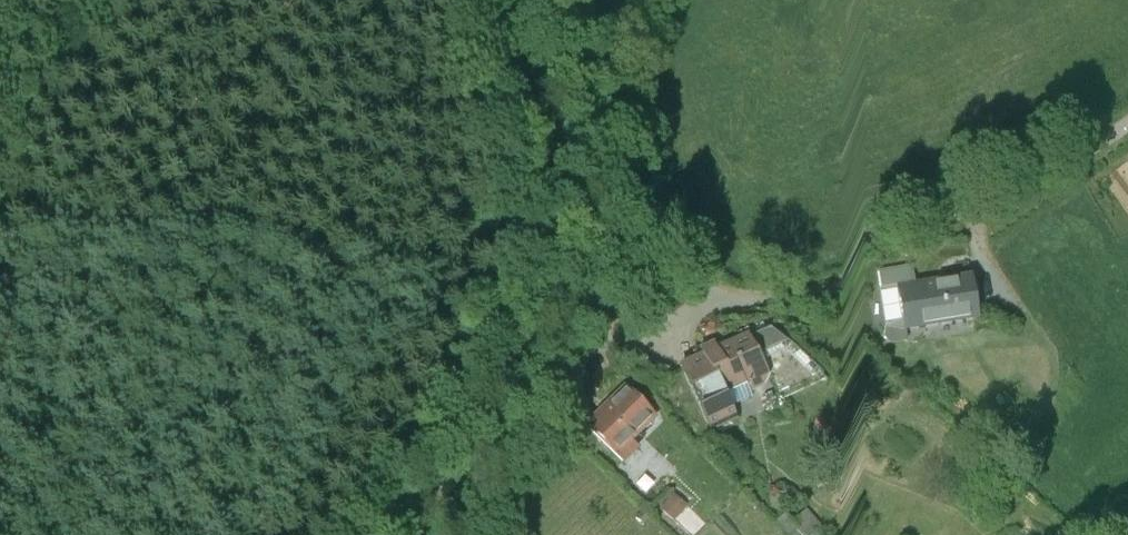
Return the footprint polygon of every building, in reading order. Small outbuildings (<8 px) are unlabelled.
[(885,329),(883,342),(890,348),(908,346),(906,334),(979,324),(972,278),(913,286),(911,269),(879,274),(881,292),(895,290),(900,323),(891,324),(890,328),(885,329)] [(692,323),(724,395),(751,383),(744,368),(790,348),(797,359),(843,339),(804,301),(802,302),(773,315),(764,295),(763,292),(731,306),(729,299),(713,305),(716,313),(692,323)] [(596,387),(629,420),(633,415),(640,424),(652,412),(645,404),(671,379),(639,345),(601,382),(596,387)] [(705,533),(706,534),(726,534),(717,523),(705,533)]
